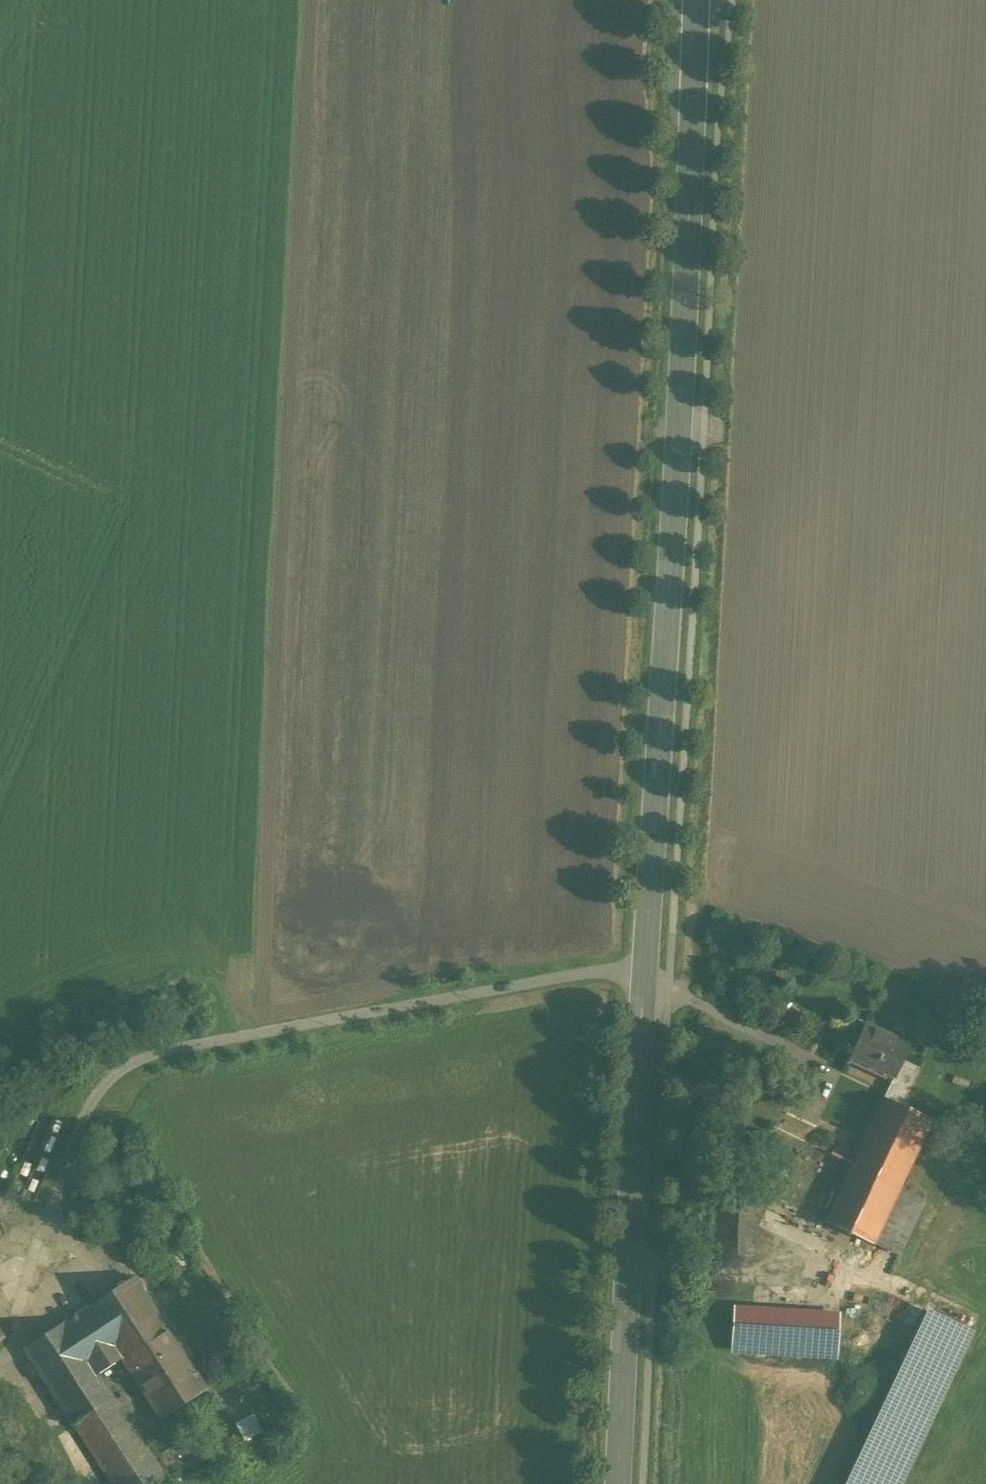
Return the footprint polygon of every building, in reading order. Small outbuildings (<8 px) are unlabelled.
[(847,1061),(891,1081),(908,1045),(863,1025),(847,1061)] [(826,1114),(791,1192),(880,1232),(937,1106),(890,1084),(860,1150),(844,1143),(851,1126),(826,1114)] [(134,1277),(22,1349),(110,1483),(162,1483),(170,1479),(104,1377),(126,1363),(161,1417),(206,1389),(134,1277)] [(839,1309),(732,1305),(730,1353),(837,1357),(839,1309)] [(846,1483),(899,1483),(970,1332),(926,1312),(846,1483)]
